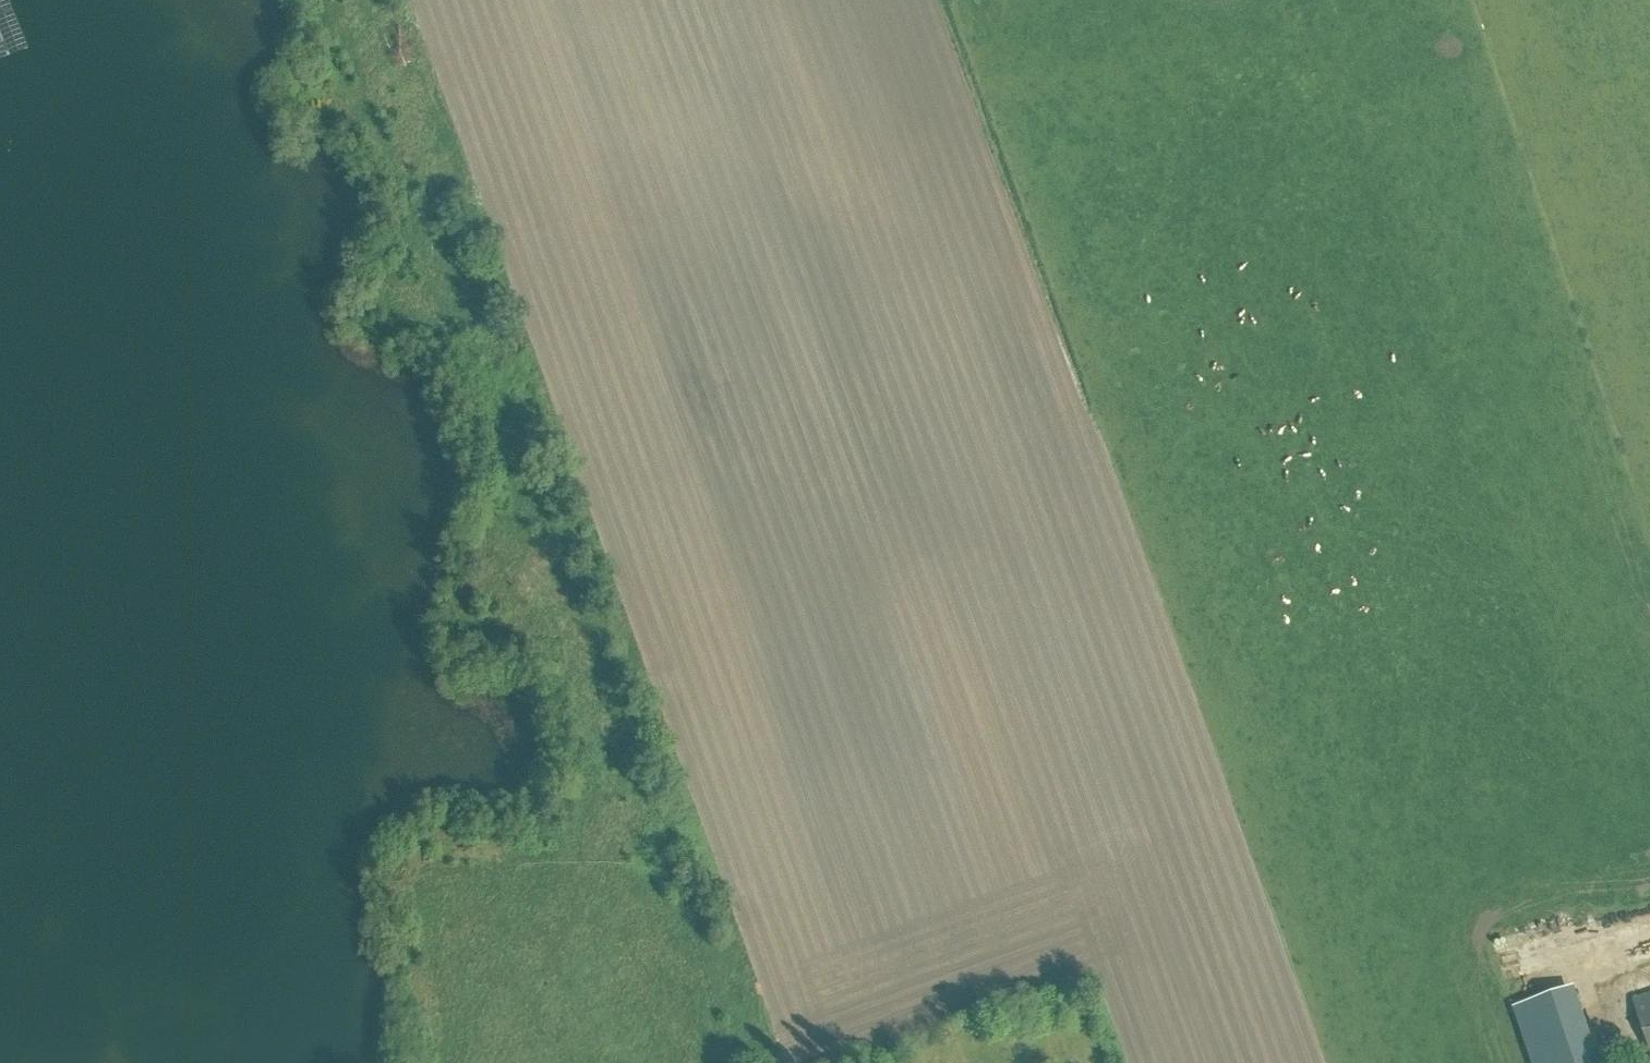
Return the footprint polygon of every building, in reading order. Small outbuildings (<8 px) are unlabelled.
[(1575,988),(1513,1008),(1531,1062),(1600,1062),(1575,988)] [(1649,1048),(1649,994),(1633,999),(1649,1048)]
